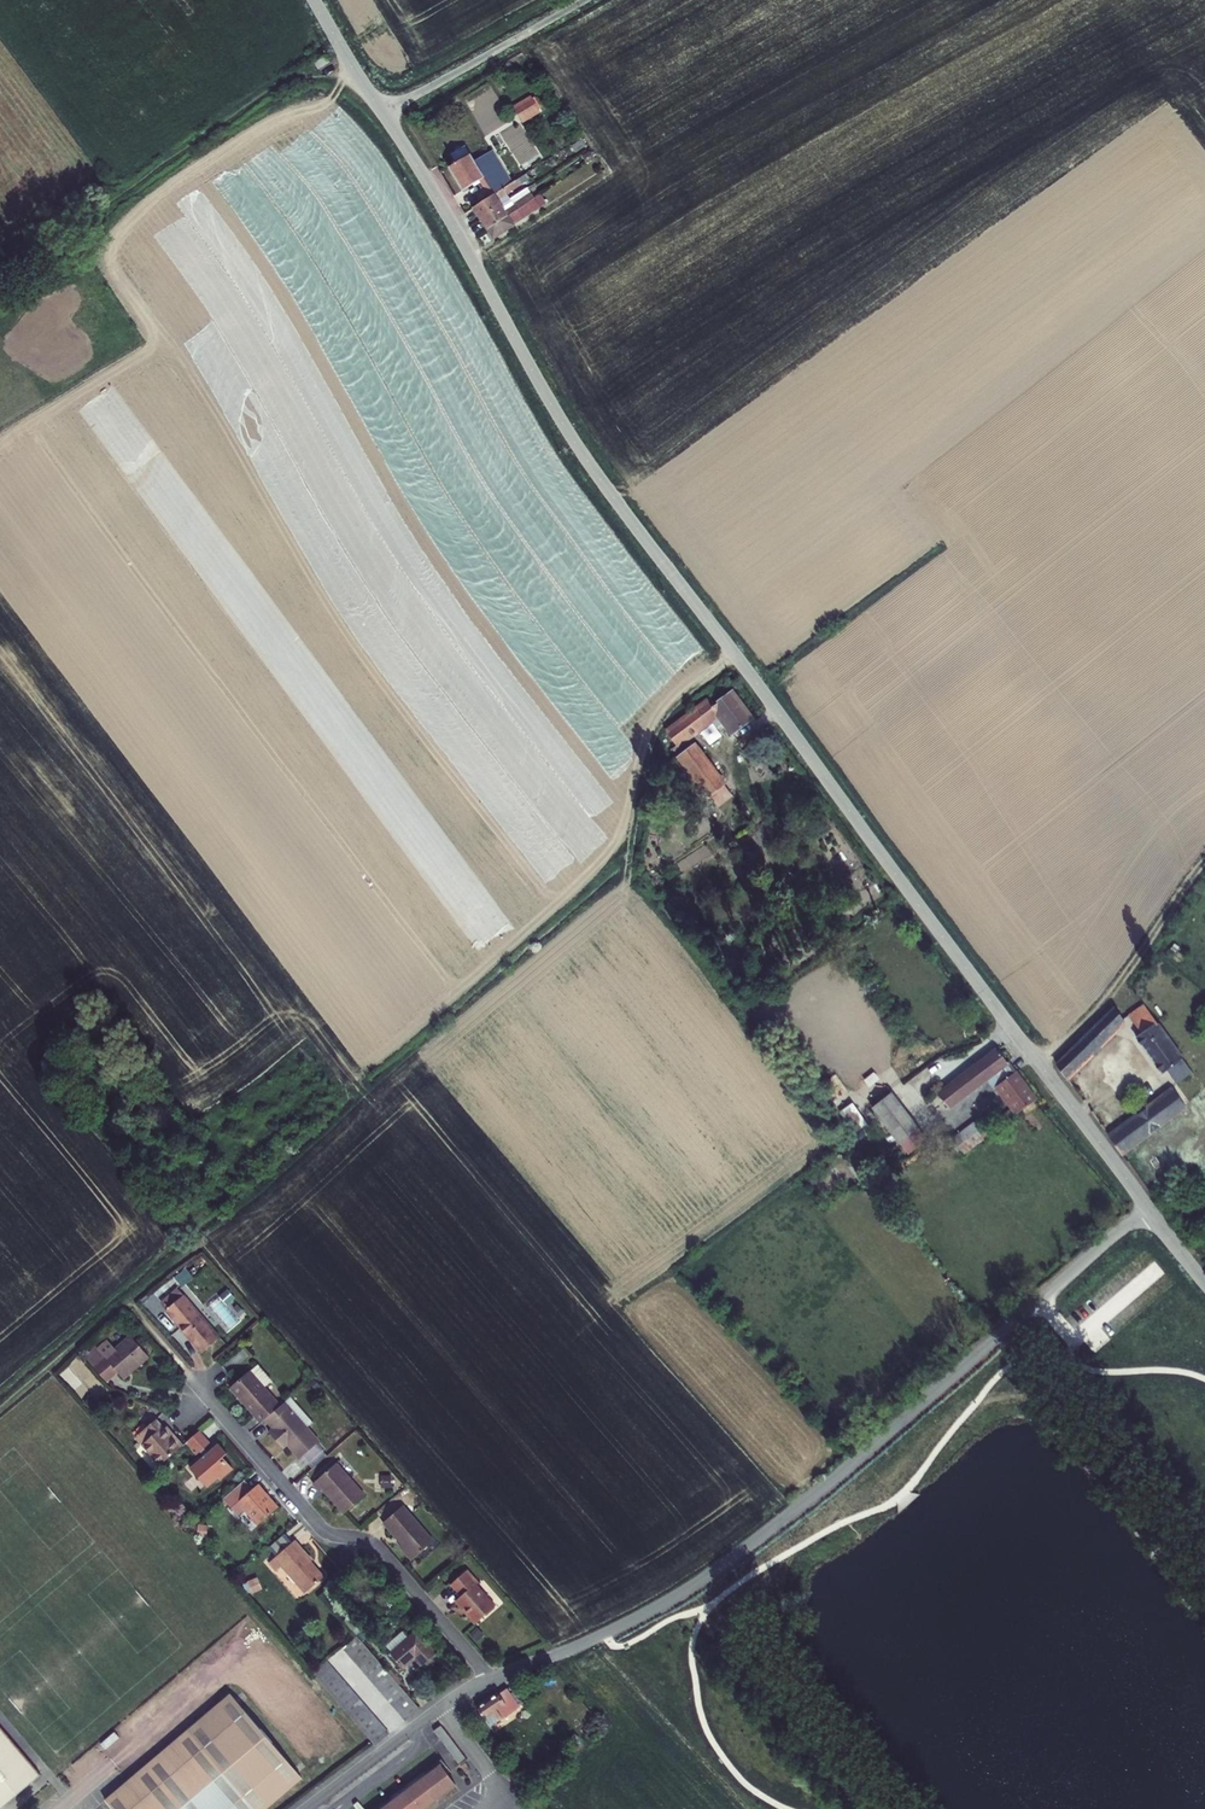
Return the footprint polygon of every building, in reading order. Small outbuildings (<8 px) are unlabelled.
[(325,57),(314,64),(318,70),(329,63),(325,57)] [(532,99),(530,96),(513,107),(522,124),(541,113),(539,110),(532,99)] [(535,98),(532,99),(539,110),(541,109),(535,98)] [(586,147),(582,140),(571,147),(576,153),(586,147)] [(450,155),(456,165),(469,157),(471,156),(465,146),(450,155)] [(493,151),(473,162),(469,157),(456,165),(447,170),(461,193),(480,183),(489,199),(494,196),(513,184),(493,151)] [(595,160),(590,152),(582,157),(587,165),(595,160)] [(513,184),(494,196),(497,202),(507,195),(507,196),(530,180),(526,174),(513,184)] [(513,204),(530,193),(528,188),(510,200),(507,196),(507,195),(497,202),(504,212),(514,206),(513,204)] [(509,217),(514,226),(540,209),(539,208),(546,204),(540,195),(534,200),(530,193),(513,204),(514,206),(504,212),(508,218),(509,217)] [(489,199),(471,210),(485,234),(486,233),(493,242),(516,228),(514,226),(509,217),(508,218),(504,212),(497,202),(494,196),(489,199)] [(755,718),(733,688),(716,700),(717,702),(712,704),(707,697),(665,729),(677,745),(673,748),(678,755),(676,757),(707,797),(709,795),(725,784),(727,782),(696,741),(693,743),(692,741),(695,739),(694,737),(712,723),(718,718),(722,724),(731,736),(755,718)] [(718,718),(712,723),(716,728),(722,724),(718,718)] [(725,784),(709,795),(718,807),(734,796),(725,784)] [(1158,1024),(1144,1004),(1128,1015),(1141,1032),(1135,1037),(1161,1074),(1167,1070),(1177,1083),(1192,1073),(1182,1057),(1183,1056),(1159,1023),(1158,1024)] [(1126,1023),(1113,1006),(1055,1064),(1068,1081),(1126,1023)] [(996,1047),(938,1092),(951,1109),(988,1081),(1009,1065),(1010,1064),(1008,1062),(996,1047)] [(1009,1065),(1015,1073),(1018,1071),(1010,1061),(1008,1062),(1010,1064),(1009,1065)] [(993,1089),(995,1088),(1015,1073),(1009,1065),(988,1081),(993,1089)] [(1015,1116),(1038,1098),(1018,1071),(1015,1073),(995,1088),(1015,1116)] [(880,1079),(874,1072),(865,1080),(870,1087),(880,1079)] [(1160,1128),(1188,1108),(1171,1087),(1145,1105),(1146,1107),(1137,1114),(1136,1112),(1107,1133),(1122,1156),(1151,1134),(1150,1133),(1159,1127),(1160,1128)] [(893,1092),(872,1107),(900,1145),(901,1145),(920,1130),(922,1129),(893,1092)] [(873,1128),(853,1102),(840,1112),(827,1095),(822,1099),(854,1142),(873,1128)] [(961,1158),(991,1135),(979,1118),(949,1141),(961,1158)] [(920,1130),(901,1145),(908,1155),(928,1139),(920,1130)] [(201,1171),(208,1165),(198,1151),(191,1157),(201,1171)] [(192,1208),(181,1191),(171,1197),(182,1214),(192,1208)] [(159,1305),(164,1311),(201,1353),(219,1337),(183,1295),(180,1297),(175,1291),(159,1305)] [(104,1357),(96,1349),(86,1358),(100,1376),(111,1366),(117,1373),(123,1379),(147,1357),(128,1336),(104,1357)] [(111,1366),(100,1376),(106,1383),(117,1373),(111,1366)] [(263,1420),(279,1406),(249,1371),(235,1384),(229,1389),(260,1424),(263,1420)] [(311,1423),(289,1397),(284,1402),(306,1427),(311,1423)] [(318,1442),(306,1427),(284,1402),(279,1406),(263,1420),(271,1429),(267,1433),(276,1442),(280,1438),(286,1445),(298,1459),(318,1442)] [(159,1466),(181,1447),(171,1436),(169,1438),(154,1420),(134,1437),(159,1466)] [(203,1448),(208,1443),(198,1432),(187,1442),(184,1444),(195,1455),(198,1452),(203,1448)] [(280,1438),(276,1442),(282,1449),(286,1445),(280,1438)] [(220,1459),(226,1454),(217,1444),(207,1453),(202,1457),(189,1468),(197,1477),(198,1477),(208,1487),(218,1478),(220,1480),(230,1471),(220,1459)] [(207,1453),(203,1448),(198,1452),(202,1457),(207,1453)] [(343,1514),(364,1496),(335,1463),(312,1484),(319,1491),(322,1489),(343,1514)] [(376,1474),(376,1487),(390,1486),(389,1474),(376,1474)] [(257,1485),(251,1490),(243,1480),(222,1499),(230,1509),(237,1503),(257,1526),(277,1508),(257,1485)] [(404,1498),(411,1493),(406,1488),(400,1494),(404,1498)] [(433,1541),(402,1506),(382,1523),(401,1545),(413,1559),(433,1541)] [(195,1533),(202,1527),(198,1522),(191,1528),(195,1533)] [(309,1563),(311,1560),(294,1541),(268,1563),(275,1571),(280,1567),(305,1593),(322,1578),(309,1563)] [(398,1547),(411,1561),(413,1559),(401,1545),(398,1547)] [(475,1585),(477,1583),(466,1571),(451,1584),(461,1595),(454,1601),(474,1624),(494,1607),(475,1585)] [(259,1589),(255,1579),(248,1582),(252,1592),(259,1589)] [(343,1622),(355,1636),(362,1630),(350,1616),(343,1622)] [(420,1667),(435,1654),(415,1631),(387,1655),(395,1665),(397,1663),(402,1669),(414,1659),(420,1667)] [(419,1709),(356,1637),(342,1649),(404,1721),(419,1709)] [(388,1735),(326,1662),(312,1673),(360,1729),(374,1746),(388,1735)] [(490,1727),(520,1705),(507,1688),(477,1708),(490,1727)] [(302,1779),(230,1694),(189,1729),(146,1766),(105,1801),(111,1808),(266,1808),(302,1779)] [(466,1759),(440,1726),(433,1731),(459,1765),(466,1759)] [(40,1775),(0,1728),(0,1808),(40,1775)] [(573,1745),(580,1740),(575,1734),(569,1739),(573,1745)] [(464,1762),(460,1766),(466,1774),(470,1771),(468,1768),(468,1767),(464,1762)] [(439,1765),(381,1808),(422,1808),(454,1784),(447,1776),(439,1765)]
